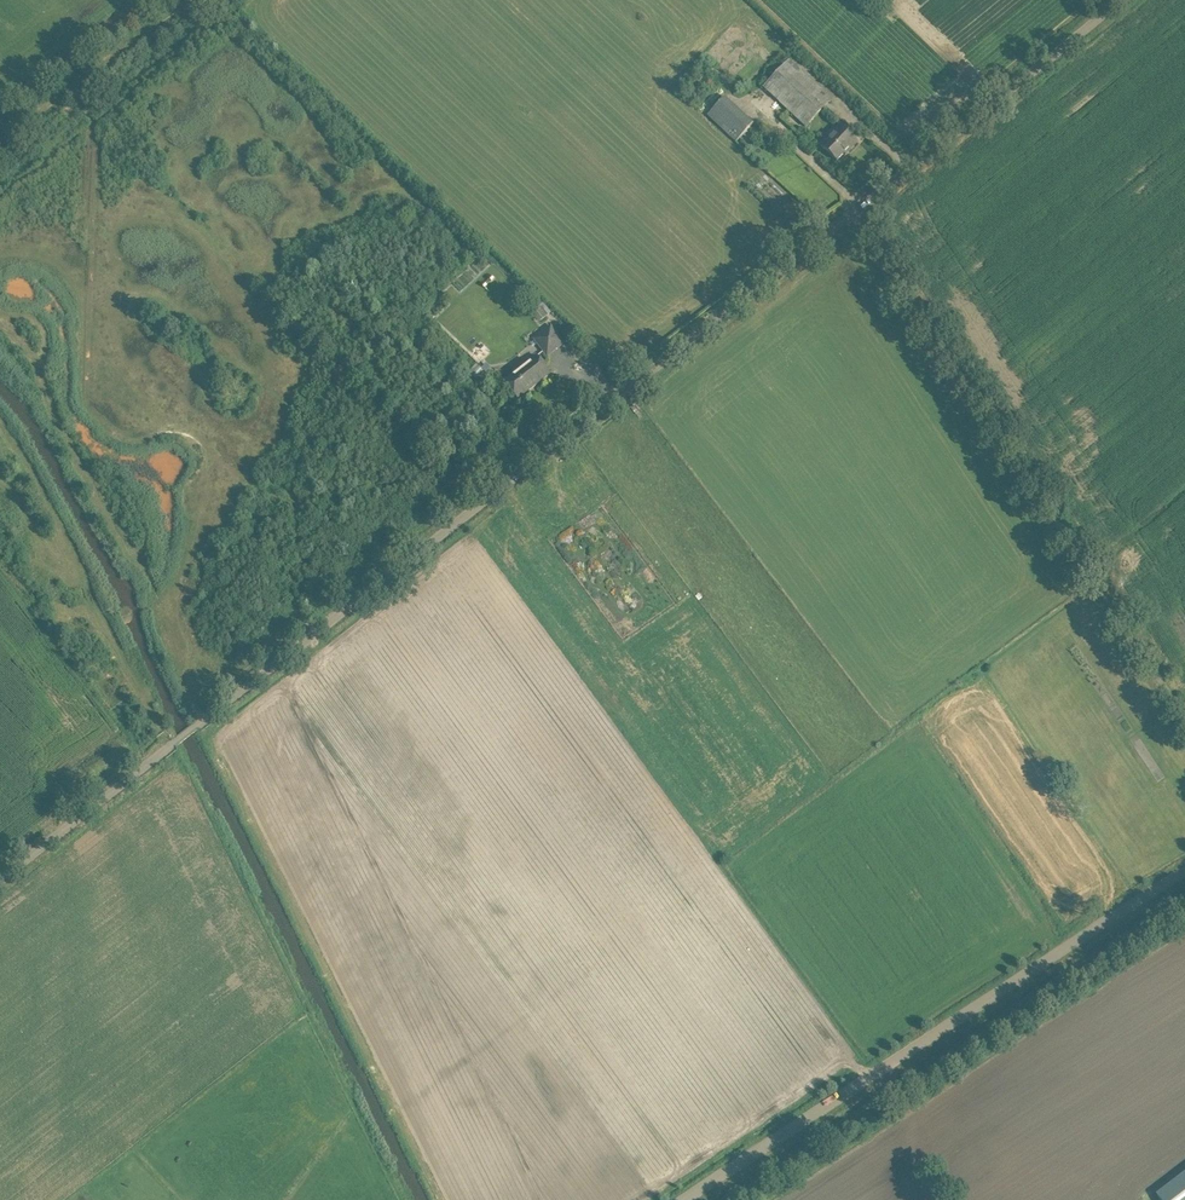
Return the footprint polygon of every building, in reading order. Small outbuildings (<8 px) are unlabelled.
[(783,55),(758,82),(764,87),(763,87),(806,128),(832,101),(783,55)] [(736,142),(754,123),(725,97),(707,116),(736,142)] [(858,142),(854,138),(840,125),(821,145),(837,161),(844,153),(846,155),(858,142)] [(529,297),(525,301),(518,291),(506,301),(527,328),(543,315),(529,297)] [(552,327),(535,340),(548,356),(564,343),(552,327)] [(505,382),(519,399),(551,374),(538,357),(505,382)] [(484,363),(481,367),(487,372),(490,369),(484,363)] [(479,366),(471,375),(475,378),(483,370),(479,366)] [(1156,1194),(1160,1199),(1184,1199),(1184,1172),(1156,1194)]
